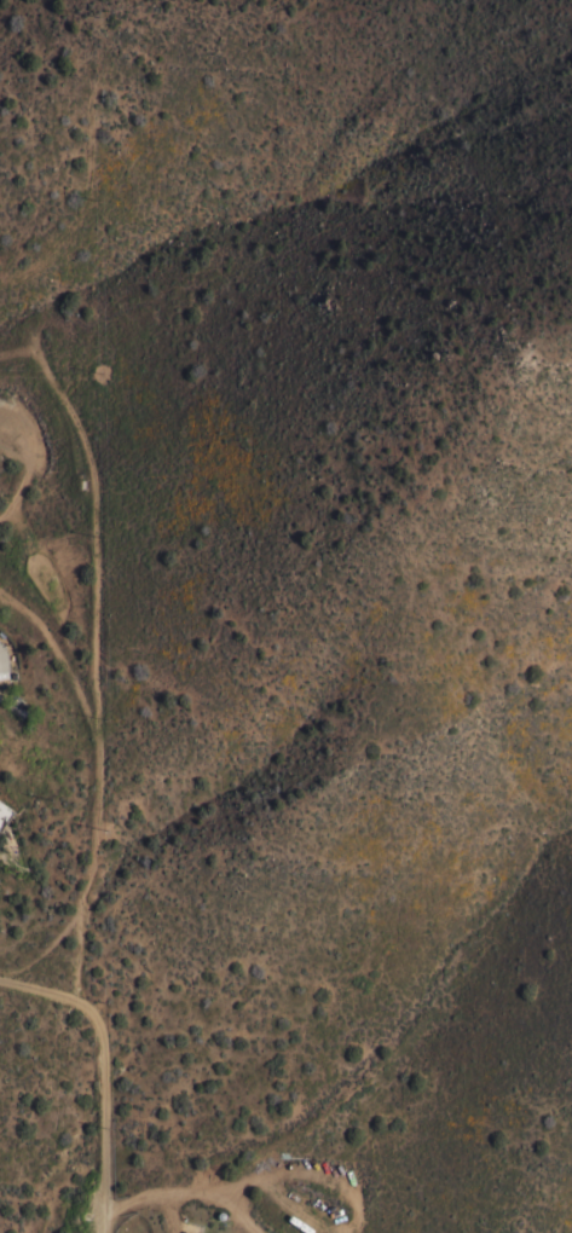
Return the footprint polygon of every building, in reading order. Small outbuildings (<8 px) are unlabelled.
[(8,676),(0,677),(0,641),(5,646),(7,654),(10,671),(7,671),(8,676)] [(15,810),(0,831),(0,801),(15,810)]
